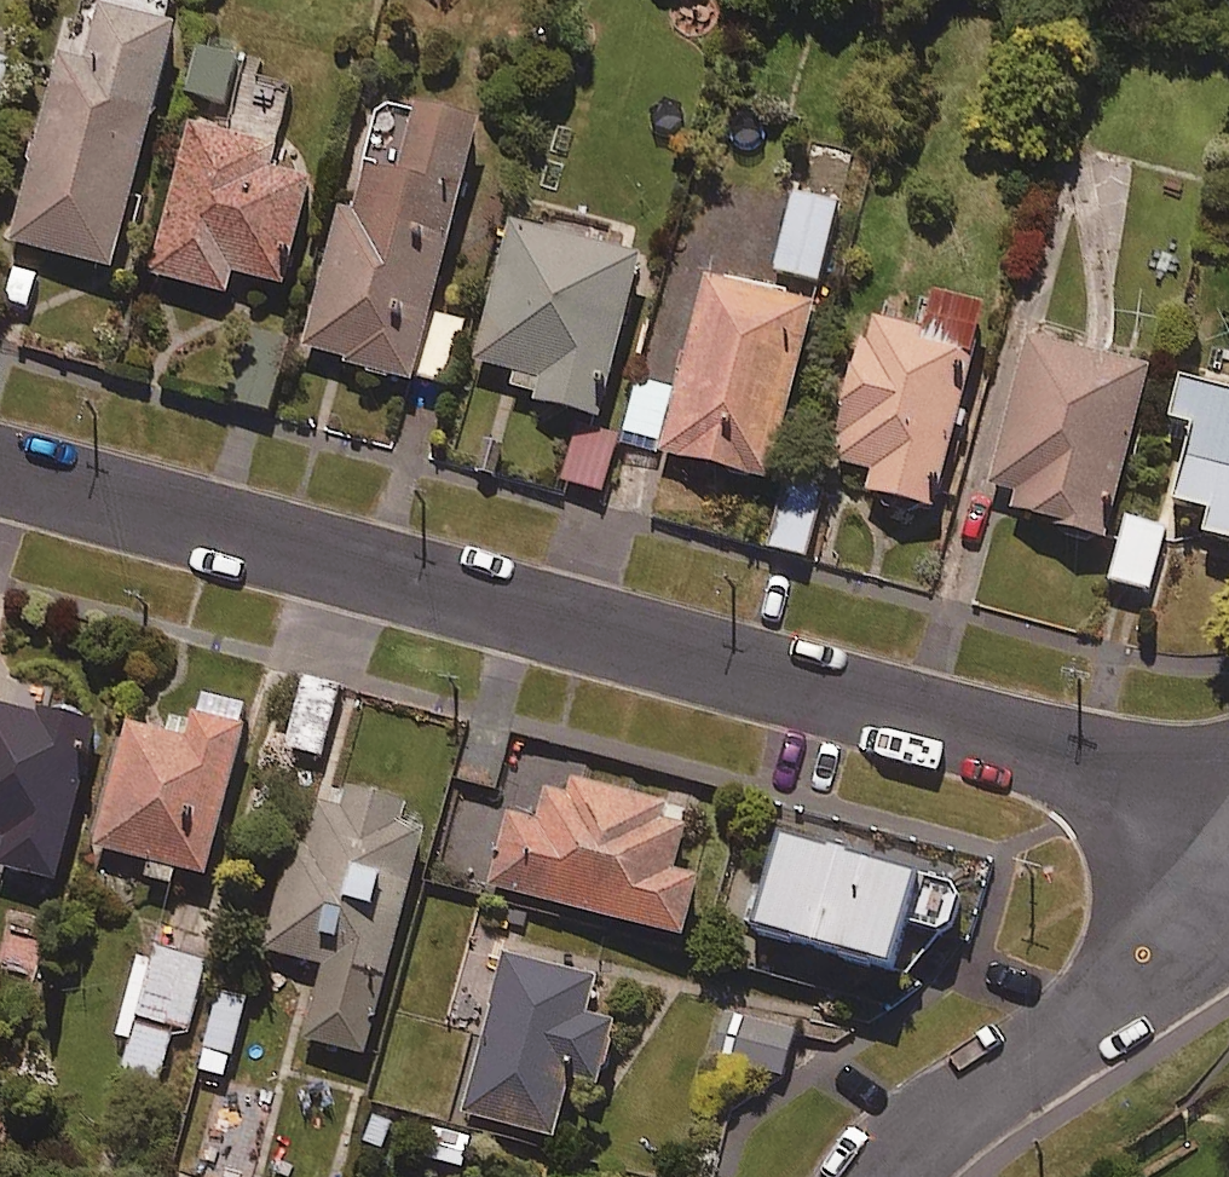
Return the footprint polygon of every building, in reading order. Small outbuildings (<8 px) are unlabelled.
[(6,236),(106,263),(175,0),(68,0),(6,236)] [(232,53),(201,45),(190,91),(222,98),(232,53)] [(0,55),(0,85),(8,57),(0,55)] [(476,112),(379,86),(348,205),(335,201),(297,344),(444,382),(461,319),(424,309),(476,112)] [(267,161),(273,139),(184,117),(146,269),(221,288),(227,266),(277,279),(304,171),(267,161)] [(834,198),(790,188),(771,266),(816,276),(834,198)] [(636,246),(506,214),(471,356),(534,372),(528,394),(595,410),(636,246)] [(809,295),(701,268),(672,385),(634,376),(619,437),(765,473),(809,295)] [(982,304),(932,291),(923,325),(863,309),(824,454),(867,466),(862,484),(928,502),(982,304)] [(1146,360),(1024,329),(980,503),(1101,534),(1146,360)] [(1176,370),(1167,407),(1188,413),(1167,493),(1209,504),(1202,529),(1228,536),(1228,384),(1176,370)] [(613,431),(570,421),(557,476),(601,486),(613,431)] [(820,490),(788,481),(771,545),(803,554),(820,490)] [(336,683),(300,675),(284,744),(320,753),(336,683)] [(0,695),(0,822),(1,822),(0,825),(0,862),(50,874),(90,718),(0,695)] [(241,720),(171,701),(164,728),(122,717),(88,840),(200,871),(241,720)] [(424,801),(320,774),(296,871),(279,867),(259,946),(315,960),(297,1033),(362,1050),(424,801)] [(685,803),(572,775),(543,786),(534,815),(505,808),(486,883),(680,931),(695,870),(670,864),(685,803)] [(894,862),(775,825),(745,920),(957,986),(994,866),(901,837),(894,862)] [(200,957),(137,942),(115,1032),(125,1034),(116,1073),(153,1082),(166,1026),(182,1029),(200,957)] [(589,976),(501,951),(457,1107),(548,1132),(565,1069),(593,1077),(610,1017),(580,1008),(589,976)] [(243,995),(215,987),(194,1065),(222,1073),(243,995)] [(793,1031),(743,1016),(730,1058),(781,1073),(793,1031)]
